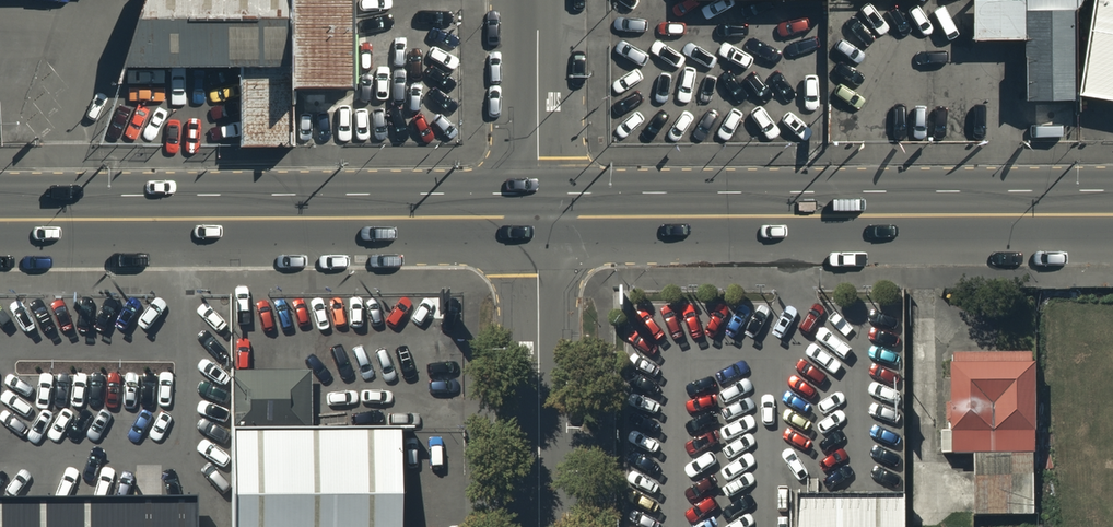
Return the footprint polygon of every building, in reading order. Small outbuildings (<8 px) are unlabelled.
[(133,69),(292,68),(293,0),(155,0),(133,69)] [(300,89),(362,89),(362,0),(300,0),(300,89)] [(1087,0),(976,0),(976,44),(1026,44),(1026,108),(1076,108),(1076,16),(1087,0)] [(1081,98),(1112,103),(1112,0),(1097,0),(1081,98)] [(292,72),(245,72),(245,145),(292,145),(292,72)] [(975,510),(1030,509),(1030,360),(950,360),(951,449),(974,449),(975,510)] [(233,378),(234,526),(402,526),(402,438),(310,438),(310,377),(233,378)] [(0,506),(0,526),(199,526),(199,504),(0,506)] [(802,508),(802,526),(903,526),(902,508),(802,508)]
